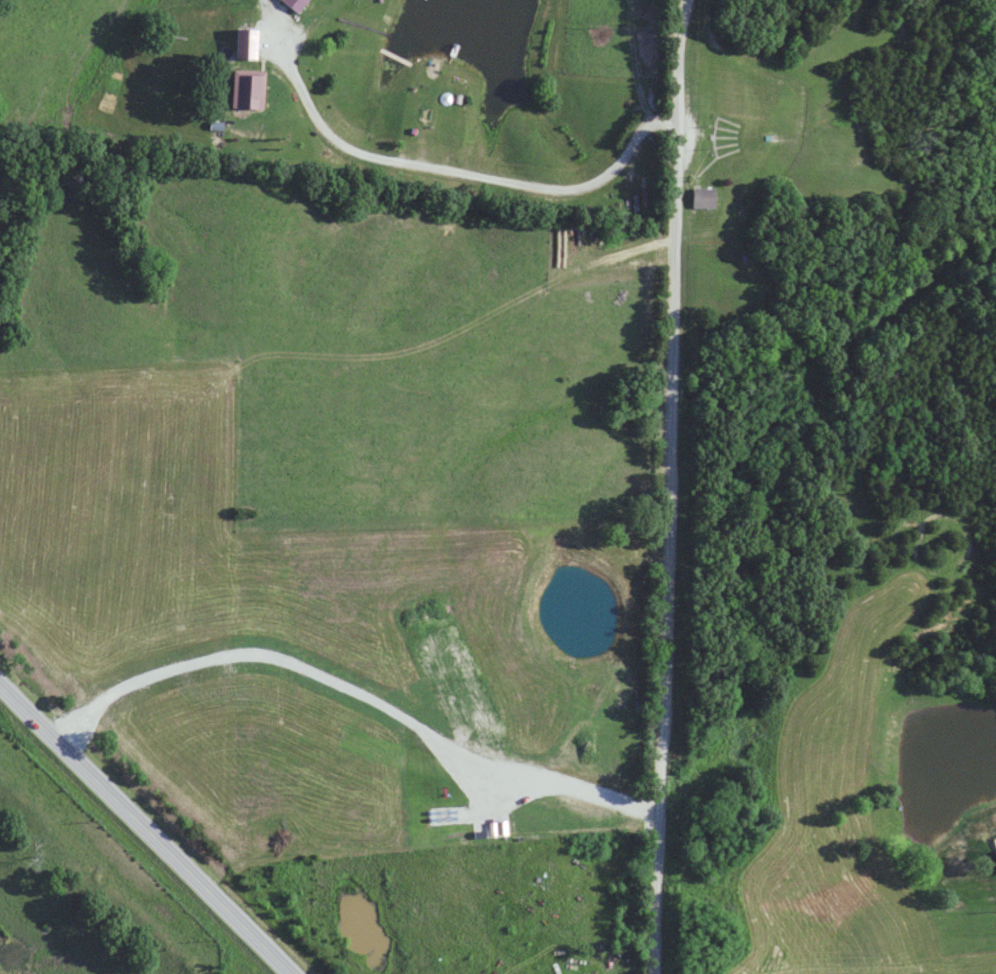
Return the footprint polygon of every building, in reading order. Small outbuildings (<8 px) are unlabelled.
[(296,13),(307,0),(281,0),(296,13)] [(262,71),(231,70),(231,108),(262,109),(262,71)] [(716,209),(716,188),(693,188),(693,209),(716,209)]
